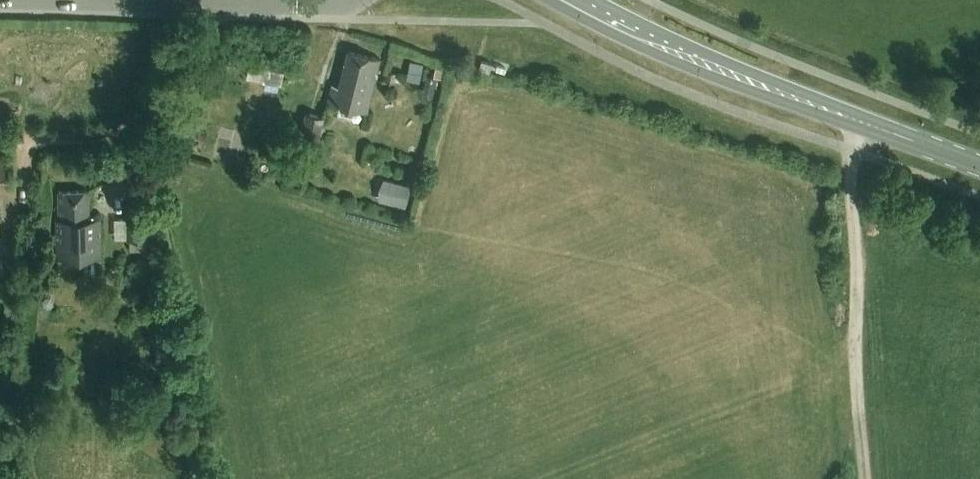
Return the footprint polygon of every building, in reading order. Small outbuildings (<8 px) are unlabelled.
[(367,112),(380,59),(348,51),(339,87),(333,85),(328,103),(367,112)] [(492,63),(481,60),(478,69),(489,72),(492,63)] [(410,61),(409,70),(421,72),(422,63),(410,61)] [(387,70),(384,80),(393,82),(396,73),(387,70)] [(426,74),(422,94),(432,96),(437,77),(426,74)] [(298,136),(317,142),(324,118),(305,112),(298,136)] [(411,185),(383,178),(378,199),(405,206),(411,185)] [(58,258),(101,257),(100,218),(88,218),(88,190),(59,191),(59,219),(56,219),(58,258)] [(146,216),(126,217),(126,238),(130,238),(130,249),(146,248),(146,216)]
